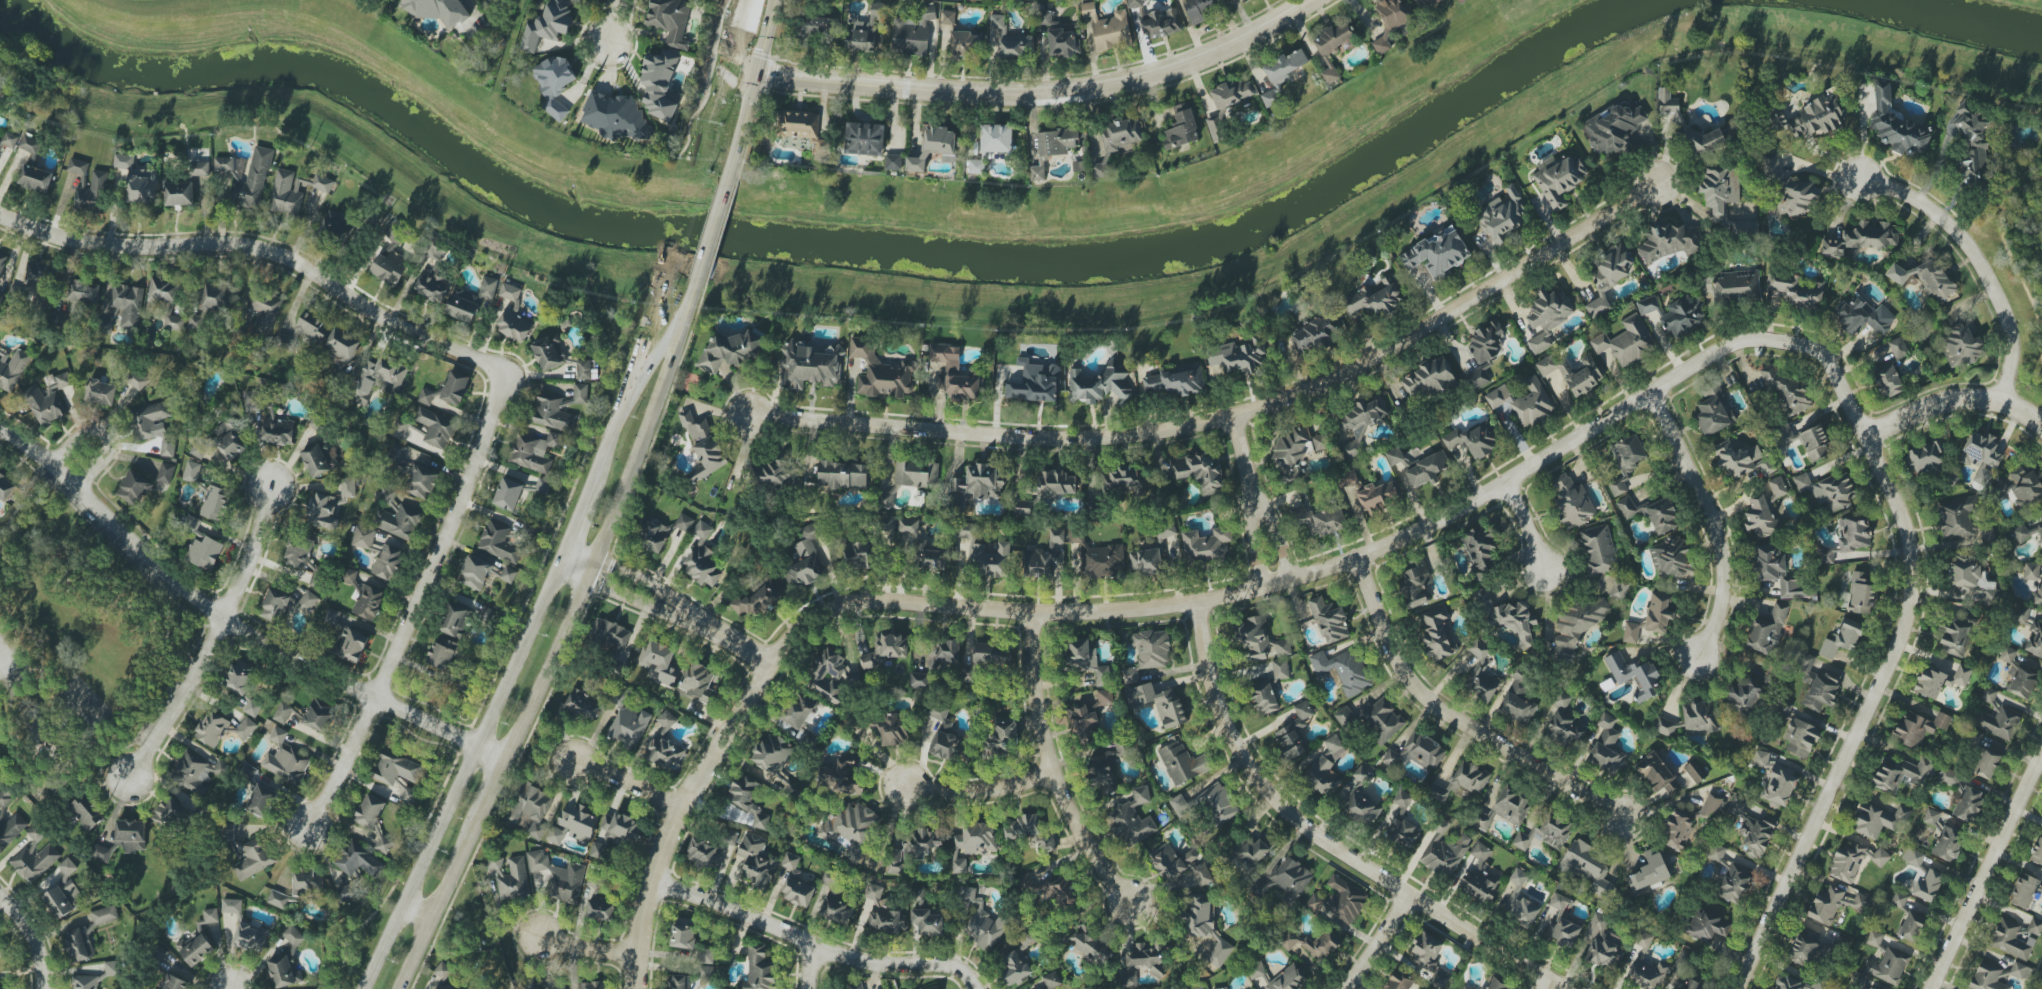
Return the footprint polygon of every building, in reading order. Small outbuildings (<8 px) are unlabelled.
[(443,15),(443,24),(462,24),(461,0),(404,0),(404,16),(443,15)] [(558,41),(560,33),(566,35),(575,1),(573,0),(549,0),(543,20),(530,16),(521,50),(535,54),(540,37),(558,41)] [(690,41),(683,39),(692,2),(682,0),(651,0),(645,25),(669,31),(665,45),(688,51),(690,41)] [(1218,16),(1215,7),(1223,4),(1222,0),(1183,0),(1191,25),(1218,16)] [(1422,11),(1442,0),(1416,0),(1422,11)] [(1126,9),(1114,11),(1115,17),(1097,20),(1094,1),(1085,3),(1092,50),(1131,44),(1126,9)] [(893,18),(891,54),(927,56),(930,20),(935,20),(936,9),(918,8),(917,19),(893,18)] [(1182,31),(1175,8),(1161,13),(1160,9),(1140,15),(1147,40),(1182,31)] [(1040,27),(1058,27),(1058,22),(1051,21),(1052,11),(1040,10),(1040,27)] [(941,24),(955,25),(955,11),(942,11),(941,24)] [(1033,35),(1006,36),(1006,15),(989,15),(989,30),(1000,29),(1001,58),(1034,57),(1033,35)] [(838,18),(800,17),(799,43),(811,44),(811,36),(838,37),(838,18)] [(1319,54),(1356,39),(1349,21),(1323,31),(1324,35),(1314,39),(1319,54)] [(846,40),(845,51),(878,52),(879,24),(854,23),(853,40),(846,40)] [(1079,55),(1078,31),(1064,32),(1064,29),(1049,30),(1050,56),(1079,55)] [(977,57),(977,33),(951,32),(950,57),(977,57)] [(1274,89),(1260,96),(1267,108),(1286,98),(1277,81),(1310,64),(1301,47),(1263,67),(1274,89)] [(672,120),(681,96),(667,91),(679,58),(650,49),(638,83),(648,86),(640,109),(672,120)] [(561,123),(570,111),(557,101),(576,75),(569,71),(573,66),(553,50),(533,76),(544,84),(538,92),(550,100),(542,110),(561,123)] [(1321,72),(1327,85),(1340,79),(1328,54),(1324,57),(1329,69),(1321,72)] [(1210,90),(1217,110),(1255,95),(1249,81),(1229,89),(1227,83),(1210,90)] [(1932,132),(1888,114),(1888,107),(1891,98),(1890,84),(1881,81),(1875,81),(1875,105),(1868,128),(1879,131),(1879,144),(1892,144),(1892,152),(1903,155),(1904,150),(1921,155),(1924,155),(1932,132)] [(1659,114),(1673,114),(1674,132),(1681,132),(1682,144),(1690,144),(1693,155),(1703,154),(1727,146),(1721,128),(1719,129),(1687,130),(1680,111),(1679,99),(1671,99),(1670,90),(1669,87),(1659,87),(1659,114)] [(579,125),(615,138),(628,137),(647,144),(654,126),(644,122),(643,111),(638,109),(638,100),(627,96),(611,97),(591,90),(584,109),(584,112),(579,125)] [(1173,106),(1178,126),(1164,129),(1166,140),(1163,141),(1165,149),(1199,141),(1190,102),(1173,106)] [(1629,132),(1649,120),(1641,106),(1632,111),(1629,106),(1622,110),(1619,105),(1581,126),(1598,157),(1613,149),(1619,159),(1638,148),(1629,132)] [(1988,185),(1985,108),(1954,109),(1954,134),(1958,134),(1958,145),(1966,145),(1967,163),(1959,163),(1960,185),(1988,185)] [(818,138),(819,113),(779,111),(778,136),(818,138)] [(1100,125),(1106,162),(1096,164),(1098,176),(1113,173),(1110,155),(1131,152),(1130,143),(1142,141),(1138,118),(1100,125)] [(883,155),(884,124),(847,123),(845,154),(883,155)] [(980,152),(1011,153),(1012,125),(981,124),(980,152)] [(955,163),(956,128),(924,127),(923,158),(907,157),(906,172),(927,173),(928,153),(943,154),(942,162),(955,163)] [(1068,154),(1068,149),(1080,147),(1078,127),(1037,131),(1039,157),(1068,154)] [(14,149),(19,136),(6,131),(1,144),(14,149)] [(48,193),(54,172),(34,167),(41,140),(23,135),(19,149),(28,151),(19,185),(48,193)] [(813,159),(827,159),(828,139),(813,139),(813,159)] [(1778,176),(1778,153),(1763,153),(1762,176),(1778,176)] [(158,170),(134,169),(135,155),(115,154),(114,168),(129,169),(127,202),(156,204),(158,170)] [(902,155),(885,155),(885,170),(901,171),(902,155)] [(1532,175),(1553,213),(1568,205),(1561,193),(1590,177),(1580,159),(1572,163),(1568,155),(1556,161),(1553,156),(1536,165),(1539,171),(1532,175)] [(67,171),(86,176),(90,163),(71,157),(67,171)] [(969,174),(983,174),(984,160),(969,160),(969,174)] [(210,175),(209,161),(189,162),(190,176),(210,175)] [(1030,181),(1045,181),(1045,166),(1030,167),(1030,181)] [(1740,202),(1739,166),(1702,167),(1702,193),(1705,193),(1705,207),(1710,207),(1711,222),(1727,221),(1726,203),(1740,202)] [(298,216),(305,188),(330,194),(334,179),(315,175),(314,179),(296,175),(296,173),(277,168),(267,208),(298,216)] [(109,172),(91,169),(90,177),(83,176),(82,186),(77,185),(74,207),(103,212),(109,172)] [(1818,211),(1813,177),(1781,183),(1784,198),(1777,199),(1780,214),(1787,213),(1788,216),(1818,211)] [(166,206),(194,205),(193,182),(176,183),(175,178),(165,178),(166,206)] [(1506,233),(1528,221),(1517,201),(1521,198),(1512,183),(1503,188),(1506,195),(1474,213),(1487,235),(1490,234),(1496,246),(1509,239),(1506,233)] [(322,235),(350,239),(353,217),(325,213),(322,235)] [(382,231),(396,246),(411,233),(397,218),(382,231)] [(1648,268),(1683,247),(1688,257),(1706,246),(1695,226),(1688,231),(1684,225),(1675,230),(1669,219),(1644,233),(1649,240),(1636,247),(1648,268)] [(1757,221),(1731,222),(1731,234),(1758,234),(1757,221)] [(1822,238),(1822,255),(1843,256),(1843,248),(1889,249),(1889,245),(1897,245),(1898,223),(1858,222),(1857,231),(1843,231),(1842,239),(1822,238)] [(1471,257),(1454,225),(1399,257),(1407,272),(1424,263),(1435,282),(1451,273),(1449,269),(1471,257)] [(446,245),(434,236),(423,251),(436,260),(446,245)] [(1593,320),(1612,308),(1601,290),(1637,269),(1622,243),(1592,261),(1597,269),(1589,274),(1602,296),(1585,306),(1593,320)] [(387,258),(379,254),(370,272),(397,287),(411,261),(392,250),(387,258)] [(1885,275),(1902,287),(1908,277),(1916,273),(1930,298),(1936,303),(1958,291),(1946,269),(1931,259),(1927,262),(1918,256),(1907,262),(1898,256),(1885,275)] [(445,265),(436,261),(431,272),(422,269),(413,292),(442,303),(451,280),(441,277),(445,265)] [(55,265),(26,263),(25,290),(36,290),(35,304),(53,305),(55,265)] [(1760,300),(1758,271),(1713,273),(1714,302),(1760,300)] [(1800,275),(1768,272),(1766,290),(1788,292),(1786,306),(1821,310),(1823,280),(1812,279),(1811,287),(1799,286),(1800,275)] [(1341,299),(1354,326),(1404,303),(1391,274),(1380,279),(1385,288),(1373,294),(1369,286),(1341,299)] [(164,327),(182,332),(185,319),(172,316),(181,283),(151,275),(145,301),(169,307),(164,327)] [(445,316),(475,323),(481,297),(493,300),(498,280),(483,276),(479,294),(452,288),(445,316)] [(67,299),(97,305),(101,284),(71,279),(67,299)] [(188,328),(203,331),(209,311),(226,315),(233,289),(207,282),(198,317),(192,315),(188,328)] [(498,296),(518,302),(522,288),(502,283),(498,296)] [(109,307),(123,309),(120,329),(137,332),(143,291),(113,286),(109,307)] [(1535,355),(1554,343),(1547,332),(1575,313),(1560,289),(1549,296),(1544,287),(1537,292),(1541,299),(1528,307),(1533,313),(1528,316),(1540,334),(1527,343),(1535,355)] [(281,298),(252,291),(247,309),(258,312),(253,333),(272,337),(281,298)] [(1709,320),(1697,299),(1692,301),(1687,294),(1666,306),(1670,312),(1660,318),(1673,341),(1709,320)] [(1636,302),(1641,316),(1660,308),(1655,295),(1636,302)] [(1875,311),(1861,297),(1851,307),(1846,303),(1831,318),(1851,338),(1866,322),(1880,335),(1896,319),(1881,305),(1875,311)] [(521,345),(535,324),(509,306),(494,327),(521,345)] [(319,347),(331,325),(305,311),(290,338),(280,333),(274,344),(292,354),(301,337),(319,347)] [(1657,348),(1637,312),(1621,321),(1626,331),(1610,340),(1605,332),(1589,341),(1597,355),(1610,348),(1621,368),(1657,348)] [(1341,342),(1333,316),(1291,329),(1299,355),(1341,342)] [(113,319),(102,318),(101,331),(112,331),(113,319)] [(1503,346),(1499,337),(1504,335),(1498,319),(1474,329),(1477,336),(1468,340),(1478,365),(1498,356),(1495,350),(1503,346)] [(1952,369),(1987,354),(1972,320),(1937,335),(1952,369)] [(359,339),(335,327),(323,350),(348,362),(359,339)] [(697,366),(716,376),(724,361),(745,372),(763,337),(748,329),(742,341),(717,328),(697,366)] [(568,362),(556,333),(531,343),(543,372),(568,362)] [(1896,360),(1912,352),(1903,335),(1888,343),(1896,360)] [(1235,344),(1206,348),(1211,376),(1248,370),(1249,375),(1257,374),(1256,365),(1263,364),(1259,337),(1251,338),(1251,343),(1236,346),(1235,344)] [(857,394),(904,397),(904,394),(914,394),(915,384),(911,384),(911,372),(915,373),(916,362),(902,361),(902,366),(875,365),(877,340),(851,338),(849,358),(867,359),(866,376),(858,375),(857,394)] [(780,388),(803,390),(804,381),(823,382),(823,387),(839,388),(841,353),(812,351),(812,344),(784,342),(783,359),(782,359),(780,388)] [(929,362),(946,363),(945,394),(954,394),(953,399),(979,400),(981,377),(959,376),(961,346),(930,344),(929,362)] [(14,393),(31,355),(15,348),(13,352),(0,346),(0,387),(14,393)] [(1558,368),(1575,397),(1605,380),(1591,356),(1572,367),(1562,350),(1536,365),(1543,377),(1558,368)] [(350,400),(366,407),(374,387),(397,397),(409,367),(369,351),(350,400)] [(1456,382),(1444,355),(1413,370),(1415,374),(1401,381),(1407,395),(1396,400),(1400,409),(1456,382)] [(1005,399),(1057,402),(1059,365),(1029,364),(1029,358),(1018,357),(1017,366),(1023,366),(1023,384),(1006,383),(1005,399)] [(1070,369),(1071,394),(1067,398),(1074,404),(1078,399),(1086,399),(1086,405),(1094,404),(1098,400),(1102,400),(1110,391),(1125,404),(1132,396),(1132,389),(1122,381),(1130,372),(1114,359),(1111,359),(1104,367),(1104,369),(1096,378),(1082,379),(1081,368),(1070,369)] [(598,380),(598,369),(591,369),(591,361),(577,360),(577,380),(598,380)] [(1882,399),(1904,391),(1893,362),(1872,370),(1882,399)] [(1813,407),(1803,380),(1795,383),(1792,374),(1781,378),(1775,363),(1763,368),(1782,419),(1813,407)] [(1204,390),(1201,365),(1142,374),(1146,398),(1204,390)] [(1481,367),(1465,377),(1474,392),(1491,382),(1481,367)] [(126,380),(140,392),(149,380),(136,369),(126,380)] [(441,400),(461,406),(470,375),(449,369),(441,400)] [(39,427),(67,415),(56,390),(73,383),(67,370),(41,381),(42,383),(24,391),(39,427)] [(1505,384),(1484,395),(1492,410),(1508,400),(1524,429),(1556,412),(1536,374),(1524,381),(1530,392),(1514,401),(1505,384)] [(117,385),(89,379),(85,400),(113,406),(117,385)] [(574,404),(588,404),(588,384),(574,383),(574,404)] [(430,406),(433,396),(439,398),(441,393),(422,388),(417,402),(430,406)] [(1704,437),(1736,422),(1721,390),(1696,402),(1701,414),(1695,417),(1704,437)] [(532,422),(572,433),(577,416),(559,411),(563,397),(540,391),(532,422)] [(258,392),(245,392),(246,410),(259,410),(258,392)] [(1366,451),(1356,431),(1389,415),(1381,397),(1366,404),(1363,398),(1353,402),(1356,409),(1338,417),(1344,432),(1351,429),(1356,440),(1341,447),(1347,460),(1366,451)] [(176,455),(172,430),(165,431),(163,418),(171,417),(168,403),(132,409),(138,440),(159,436),(163,457),(176,455)] [(276,407),(265,406),(262,442),(293,445),(295,421),(275,419),(276,407)] [(446,449),(457,421),(419,407),(414,421),(429,426),(423,441),(446,449)] [(729,464),(705,418),(695,422),(689,410),(678,415),(694,444),(692,445),(703,465),(686,474),(691,484),(729,464)] [(1440,437),(1448,451),(1464,442),(1475,460),(1502,445),(1488,420),(1461,435),(1457,428),(1440,437)] [(1779,446),(1794,442),(1789,422),(1772,427),(1779,446)] [(190,454),(206,461),(210,451),(237,463),(249,435),(221,423),(213,440),(199,434),(190,454)] [(1810,462),(1833,452),(1821,424),(1798,434),(1810,462)] [(1329,448),(1326,434),(1310,438),(1308,428),(1273,437),(1284,483),(1304,478),(1299,455),(1329,448)] [(508,462),(549,475),(554,460),(544,457),(548,446),(559,449),(564,436),(550,431),(546,441),(518,431),(508,462)] [(1999,439),(1988,435),(1988,437),(1970,431),(1959,461),(1978,467),(1973,481),(1989,487),(2000,455),(1994,452),(1999,439)] [(1635,461),(1645,458),(1639,435),(1612,442),(1621,475),(1638,470),(1635,461)] [(340,467),(328,438),(300,449),(312,479),(340,467)] [(1712,446),(1725,481),(1756,470),(1752,460),(1762,457),(1757,443),(1733,452),(1729,440),(1712,446)] [(1909,479),(1944,469),(1940,457),(1948,454),(1943,440),(1902,452),(1909,479)] [(1391,466),(1405,460),(1399,447),(1385,453),(1391,466)] [(1404,470),(1414,489),(1429,481),(1432,485),(1439,481),(1436,474),(1450,467),(1442,450),(1404,470)] [(1173,481),(1200,476),(1203,495),(1225,492),(1218,452),(1169,460),(1173,481)] [(1761,478),(1775,472),(1769,456),(1757,461),(1758,464),(1753,466),(1754,471),(1758,469),(1761,478)] [(200,515),(223,522),(230,498),(221,495),(223,489),(197,481),(202,464),(188,460),(182,479),(199,484),(197,490),(207,493),(200,515)] [(939,463),(896,461),(895,486),(938,487),(939,463)] [(157,482),(171,484),(175,465),(161,462),(157,482)] [(786,462),(757,463),(758,485),(796,484),(796,469),(786,469),(786,462)] [(868,464),(819,462),(818,487),(867,489),(868,464)] [(951,478),(951,492),(961,492),(961,499),(1001,498),(1001,467),(989,468),(989,464),(967,465),(967,478),(951,478)] [(436,496),(436,467),(407,466),(407,490),(382,490),(381,512),(396,512),(396,495),(436,496)] [(1111,491),(1139,488),(1137,466),(1109,469),(1111,491)] [(153,493),(157,485),(130,470),(116,495),(137,506),(147,489),(153,493)] [(1339,475),(1344,487),(1358,481),(1353,470),(1339,475)] [(1584,483),(1573,487),(1568,472),(1552,478),(1558,494),(1553,495),(1565,530),(1589,522),(1588,517),(1595,514),(1584,483)] [(1812,492),(1818,506),(1827,502),(1831,513),(1850,506),(1850,492),(1854,491),(1848,474),(1837,474),(1811,484),(1807,472),(1792,478),(1798,492),(1812,492)] [(7,502),(18,484),(0,473),(0,498),(7,502)] [(493,504),(514,512),(522,489),(547,498),(553,482),(539,477),(535,488),(502,476),(493,504)] [(1787,498),(1783,476),(1768,479),(1771,493),(1748,498),(1751,509),(1745,510),(1747,521),(1744,522),(1748,541),(1778,535),(1771,501),(1787,498)] [(342,498),(356,497),(355,478),(341,478),(342,498)] [(1401,500),(1392,481),(1376,489),(1373,483),(1355,492),(1366,516),(1401,500)] [(1624,492),(1625,482),(1609,482),(1609,491),(1624,492)] [(315,490),(306,522),(336,531),(340,520),(333,518),(337,504),(343,506),(345,499),(315,490)] [(894,492),(881,492),(881,507),(893,508),(894,492)] [(1656,536),(1681,525),(1667,493),(1635,507),(1629,495),(1616,501),(1624,520),(1645,511),(1656,536)] [(1973,537),(1970,512),(1978,511),(1976,496),(1936,501),(1941,540),(1973,537)] [(411,541),(422,511),(401,503),(397,516),(379,509),(373,526),(411,541)] [(1347,527),(1339,504),(1308,515),(1304,505),(1292,509),(1299,530),(1309,527),(1313,538),(1347,527)] [(694,519),(680,513),(675,526),(689,532),(694,519)] [(1839,553),(1855,552),(1855,547),(1870,547),(1868,514),(1838,515),(1839,537),(1838,537),(1839,553)] [(896,534),(896,517),(881,517),(880,534),(896,534)] [(477,547),(517,564),(525,545),(508,538),(512,528),(489,519),(477,547)] [(921,520),(898,519),(898,535),(906,535),(905,568),(945,569),(945,550),(925,550),(925,538),(921,538),(921,520)] [(660,554),(671,530),(648,520),(637,544),(660,554)] [(713,529),(699,520),(692,532),(701,538),(681,570),(712,589),(723,571),(710,562),(716,553),(703,545),(713,529)] [(2039,537),(2041,556),(2041,521),(2036,521),(2036,528),(2025,529),(2025,526),(2014,527),(2014,539),(2039,537)] [(801,563),(783,570),(790,589),(826,576),(813,539),(824,535),(819,522),(801,528),(805,540),(794,544),(801,563)] [(976,523),(959,523),(959,538),(976,538),(976,523)] [(1578,531),(1587,576),(1618,570),(1609,525),(1578,531)] [(372,549),(375,529),(355,526),(352,546),(372,549)] [(1181,532),(1185,564),(1227,559),(1225,543),(1232,542),(1231,526),(1212,529),(1213,535),(1199,537),(1199,530),(1181,532)] [(1993,529),(1981,527),(1980,542),(1992,543),(1993,529)] [(1176,536),(1175,528),(1158,529),(1159,538),(1176,536)] [(1464,577),(1489,583),(1499,534),(1474,528),(1464,577)] [(1050,529),(1049,550),(1024,550),(1023,577),(1052,578),(1053,567),(1064,567),(1064,550),(1054,550),(1054,544),(1064,544),(1064,530),(1050,529)] [(1082,579),(1119,577),(1118,566),(1124,566),(1123,546),(1085,547),(1085,529),(1069,530),(1069,544),(1081,543),(1082,579)] [(1656,571),(1662,569),(1667,581),(1695,570),(1692,563),(1688,565),(1684,554),(1689,552),(1683,535),(1648,549),(1656,571)] [(225,544),(206,536),(204,542),(194,538),(185,560),(213,571),(225,544)] [(313,547),(291,539),(283,563),(304,571),(313,547)] [(1009,542),(997,541),(997,553),(985,553),(985,544),(970,544),(969,568),(978,568),(977,576),(1008,577),(1009,542)] [(405,552),(384,543),(371,573),(392,582),(405,552)] [(873,567),(872,543),(844,543),(844,568),(873,567)] [(1780,599),(1808,598),(1808,579),(1785,579),(1785,546),(1753,546),(1754,581),(1780,580),(1780,599)] [(1835,564),(1836,547),(1820,547),(1819,563),(1835,564)] [(1162,574),(1161,550),(1130,551),(1131,575),(1162,574)] [(458,582),(482,592),(493,564),(469,554),(458,582)] [(1432,582),(1423,558),(1415,561),(1417,567),(1404,571),(1407,582),(1399,585),(1408,610),(1428,602),(1422,586),(1432,582)] [(1995,583),(1985,581),(1986,571),(1978,570),(1979,562),(1952,558),(1947,592),(1993,599),(1995,583)] [(2038,580),(2039,564),(2025,563),(2024,580),(2038,580)] [(512,584),(519,571),(507,565),(500,577),(512,584)] [(325,569),(315,566),(309,586),(320,589),(325,569)] [(358,571),(346,568),(343,583),(355,586),(358,571)] [(1868,573),(1853,571),(1846,611),(1873,615),(1878,585),(1866,584),(1868,573)] [(731,606),(740,617),(749,609),(757,619),(787,594),(781,587),(777,590),(766,577),(731,606)] [(1630,583),(1616,577),(1609,595),(1624,601),(1630,583)] [(376,621),(385,591),(363,584),(353,615),(376,621)] [(259,613),(279,624),(293,597),(272,586),(259,613)] [(1534,648),(1529,626),(1537,624),(1536,616),(1530,618),(1527,602),(1494,609),(1490,588),(1476,591),(1484,629),(1506,624),(1509,634),(1517,632),(1521,651),(1534,648)] [(320,598),(308,590),(296,605),(308,614),(320,598)] [(1613,612),(1598,591),(1553,622),(1561,634),(1552,640),(1557,646),(1549,652),(1560,667),(1576,656),(1568,645),(1613,612)] [(1667,634),(1672,611),(1668,610),(1671,596),(1652,592),(1644,630),(1667,634)] [(1341,607),(1334,609),(1332,603),(1325,605),(1322,596),(1310,600),(1323,645),(1351,637),(1341,607)] [(1745,648),(1769,653),(1771,645),(1779,646),(1788,604),(1773,601),(1769,619),(1752,616),(1745,648)] [(439,631),(463,640),(475,612),(450,602),(439,631)] [(1420,614),(1427,635),(1421,637),(1430,662),(1457,653),(1446,621),(1450,619),(1445,605),(1420,614)] [(2027,624),(2028,607),(2015,606),(2014,623),(2027,624)] [(342,612),(329,608),(324,621),(337,626),(342,612)] [(1289,639),(1270,642),(1265,615),(1241,620),(1249,662),(1292,654),(1289,639)] [(1936,649),(1962,658),(1973,623),(1953,616),(1950,625),(1944,624),(1936,649)] [(1819,655),(1834,660),(1838,647),(1855,652),(1864,625),(1843,618),(1835,642),(1824,638),(1819,655)] [(627,648),(631,627),(594,620),(591,641),(627,648)] [(2031,620),(2024,652),(2041,657),(2041,622),(2031,620)] [(1623,642),(1637,644),(1640,624),(1625,622),(1623,642)] [(358,666),(370,636),(344,626),(333,656),(358,666)] [(1138,669),(1170,667),(1168,630),(1131,632),(1132,647),(1137,646),(1138,669)] [(907,658),(908,635),(876,633),(875,655),(862,654),(861,669),(890,671),(891,657),(907,658)] [(459,642),(435,635),(427,664),(450,671),(459,642)] [(1487,704),(1500,686),(1480,671),(1494,652),(1476,639),(1467,650),(1481,661),(1462,685),(1487,704)] [(636,665),(659,673),(656,682),(673,688),(679,670),(670,667),(676,649),(650,640),(648,648),(643,646),(636,665)] [(959,664),(960,640),(939,640),(939,646),(928,646),(928,663),(959,664)] [(1095,670),(1095,686),(1110,686),(1109,665),(1097,666),(1097,648),(1089,648),(1089,641),(1066,642),(1067,671),(1095,670)] [(975,664),(1009,667),(1010,657),(1001,656),(1003,645),(976,642),(974,667),(964,666),(963,682),(974,683),(975,664)] [(1998,658),(2011,664),(2017,651),(2005,645),(1998,658)] [(1308,657),(1317,677),(1334,669),(1347,698),(1374,686),(1356,647),(1328,660),(1323,650),(1308,657)] [(806,687),(836,706),(847,690),(832,680),(830,683),(824,679),(828,673),(839,680),(841,677),(854,685),(861,675),(849,668),(851,664),(824,648),(807,676),(811,678),(806,687)] [(1617,685),(1636,676),(1643,690),(1633,694),(1638,704),(1657,695),(1654,687),(1662,682),(1651,660),(1640,665),(1638,661),(1627,666),(1619,651),(1604,658),(1617,685)] [(1800,704),(1820,714),(1825,704),(1830,707),(1841,684),(1824,675),(1823,678),(1809,671),(1816,658),(1807,653),(1798,670),(1805,674),(1802,681),(1810,685),(1800,704)] [(257,717),(263,702),(247,696),(258,667),(234,658),(222,688),(249,698),(244,712),(257,717)] [(1272,661),(1274,680),(1289,679),(1287,659),(1272,661)] [(2028,701),(2041,673),(2014,661),(2007,674),(2013,677),(2007,691),(2028,701)] [(713,706),(718,692),(716,691),(722,672),(690,662),(679,694),(713,706)] [(1937,701),(1943,685),(1953,688),(1955,684),(1965,687),(1972,668),(1958,663),(1953,677),(1924,666),(1914,692),(1937,701)] [(1526,727),(1538,706),(1524,698),(1536,676),(1517,665),(1510,677),(1514,679),(1496,711),(1526,727)] [(1124,684),(1139,682),(1137,667),(1122,669),(1124,684)] [(928,689),(928,673),(910,673),(910,688),(928,689)] [(1766,682),(1746,673),(1739,687),(1731,683),(1721,705),(1750,718),(1766,682)] [(1258,716),(1279,710),(1270,679),(1249,685),(1258,716)] [(1187,724),(1177,688),(1155,694),(1152,682),(1125,690),(1130,708),(1156,702),(1163,730),(1187,724)] [(1979,701),(1999,708),(2000,704),(1994,702),(1998,691),(1985,686),(1979,701)] [(564,711),(595,723),(603,700),(572,689),(564,711)] [(1113,704),(1111,689),(1097,691),(1099,705),(1113,704)] [(800,731),(817,702),(798,691),(777,726),(784,731),(788,724),(800,731)] [(1586,728),(1573,722),(1576,717),(1565,712),(1572,697),(1561,691),(1541,736),(1575,751),(1586,728)] [(1406,724),(1394,710),(1396,708),(1384,695),(1371,707),(1368,704),(1355,716),(1346,705),(1333,716),(1346,731),(1358,720),(1382,746),(1406,724)] [(325,734),(337,707),(314,697),(302,723),(325,734)] [(1286,761),(1311,751),(1307,741),(1302,743),(1296,729),(1303,726),(1300,720),(1313,715),(1308,701),(1293,707),(1298,720),(1274,729),(1286,761)] [(1717,731),(1716,701),(1683,703),(1685,732),(1717,731)] [(286,725),(293,706),(280,702),(273,720),(286,725)] [(954,722),(945,718),(949,710),(933,702),(927,714),(942,722),(938,729),(948,734),(954,722)] [(607,737),(636,750),(651,716),(622,703),(607,737)] [(1096,723),(1094,704),(1071,706),(1075,742),(1096,740),(1094,723),(1096,723)] [(1790,708),(1780,704),(1777,711),(1787,715),(1790,708)] [(2009,744),(2024,716),(2002,704),(1995,718),(1982,711),(1974,726),(2009,744)] [(686,749),(677,744),(666,733),(676,722),(677,720),(667,709),(656,720),(661,725),(643,757),(672,771),(678,765),(686,749)] [(215,749),(231,723),(210,710),(194,735),(215,749)] [(1933,722),(1906,710),(1892,738),(1917,750),(1926,732),(1933,735),(1936,728),(1946,732),(1953,718),(1938,711),(1933,722)] [(1627,755),(1613,747),(1620,733),(1612,728),(1616,719),(1603,712),(1596,725),(1603,729),(1586,761),(1615,776),(1627,755)] [(881,747),(907,744),(904,714),(872,717),(873,728),(879,728),(881,747)] [(258,726),(247,716),(234,731),(245,741),(258,726)] [(1653,730),(1671,738),(1677,723),(1658,716),(1653,730)] [(1015,718),(992,718),(992,734),(985,735),(985,758),(1016,757),(1015,718)] [(1784,739),(1788,740),(1785,752),(1810,759),(1819,727),(1791,718),(1784,739)] [(260,769),(300,786),(312,757),(282,745),(288,732),(274,726),(268,740),(279,745),(275,756),(267,752),(260,769)] [(950,761),(958,737),(937,730),(929,753),(950,761)] [(1434,772),(1447,750),(1415,730),(1401,752),(1434,772)] [(780,734),(775,739),(772,735),(750,753),(770,778),(779,770),(776,767),(795,752),(780,734)] [(1323,756),(1333,764),(1347,746),(1332,734),(1324,744),(1329,748),(1323,756)] [(1086,759),(1098,797),(1120,790),(1110,759),(1130,753),(1126,739),(1114,743),(1116,750),(1086,759)] [(1174,786),(1213,768),(1206,753),(1191,760),(1181,739),(1157,750),(1174,786)] [(1993,780),(2001,753),(1982,747),(1974,774),(1993,780)] [(223,778),(231,765),(219,759),(215,766),(185,749),(169,778),(201,796),(214,773),(223,778)] [(1396,769),(1403,757),(1389,749),(1382,761),(1396,769)] [(1750,765),(1768,769),(1771,753),(1753,749),(1750,765)] [(417,783),(423,764),(383,750),(373,779),(394,786),(397,776),(417,783)] [(1655,794),(1664,787),(1670,796),(1681,789),(1656,750),(1635,763),(1655,794)] [(821,763),(818,790),(856,794),(860,757),(837,755),(836,765),(821,763)] [(1329,769),(1333,764),(1320,755),(1302,779),(1328,798),(1342,778),(1329,769)] [(1934,761),(1921,757),(1918,766),(1902,761),(1902,762),(1883,756),(1873,785),(1896,794),(1902,777),(1910,779),(1909,784),(1924,790),(1934,761)] [(1684,767),(1697,785),(1708,776),(1695,759),(1684,767)] [(1447,790),(1434,783),(1427,796),(1444,804),(1450,790),(1456,793),(1459,786),(1479,796),(1490,775),(1462,761),(1447,790)] [(1352,773),(1361,784),(1374,772),(1365,762),(1352,773)] [(1798,777),(1772,767),(1761,800),(1786,809),(1798,777)] [(1961,774),(1942,768),(1938,780),(1957,786),(1961,774)] [(755,812),(752,827),(766,830),(769,817),(761,815),(763,807),(753,804),(758,781),(734,776),(727,806),(755,812)] [(554,795),(524,782),(507,822),(517,827),(522,815),(533,820),(527,835),(541,841),(547,827),(541,825),(554,795)] [(267,818),(277,792),(257,784),(247,811),(267,818)] [(1198,802),(1223,825),(1240,808),(1215,784),(1198,802)] [(1468,822),(1485,832),(1495,816),(1517,829),(1535,801),(1507,784),(1487,817),(1476,810),(1468,822)] [(1159,831),(1150,815),(1141,821),(1134,808),(1143,803),(1151,802),(1148,785),(1132,788),(1134,801),(1114,805),(1115,811),(1107,816),(1110,829),(1118,827),(1129,848),(1159,831)] [(1984,793),(1964,785),(1953,816),(1973,823),(1984,793)] [(6,786),(0,793),(0,804),(5,808),(16,794),(6,786)] [(172,832),(194,801),(174,787),(153,818),(172,832)] [(401,801),(413,807),(419,793),(407,787),(401,801)] [(1396,817),(1402,819),(1412,795),(1399,789),(1393,803),(1401,806),(1396,817)] [(105,818),(98,811),(101,809),(86,792),(68,809),(89,833),(105,818)] [(387,802),(367,793),(354,821),(373,830),(387,802)] [(1371,827),(1381,810),(1354,793),(1343,810),(1371,827)] [(1724,800),(1709,793),(1699,813),(1715,820),(1724,800)] [(1191,811),(1182,794),(1169,800),(1178,818),(1191,811)] [(1747,802),(1733,796),(1727,810),(1742,816),(1747,802)] [(877,812),(844,802),(839,818),(827,814),(819,838),(838,844),(839,838),(850,841),(845,857),(861,861),(877,812)] [(1895,815),(1862,802),(1851,831),(1876,840),(1882,826),(1896,831),(1899,824),(1906,826),(1912,809),(1899,804),(1895,815)] [(588,844),(601,813),(576,803),(572,814),(561,810),(548,840),(561,845),(565,835),(588,844)] [(1923,822),(1936,826),(1940,812),(1927,808),(1923,822)] [(1684,851),(1696,818),(1672,809),(1660,842),(1684,851)] [(1561,851),(1575,824),(1549,811),(1541,828),(1534,824),(1528,835),(1519,831),(1512,845),(1526,852),(1533,837),(1561,851)] [(1,854),(29,824),(16,812),(3,826),(0,823),(0,852),(1,854)] [(641,821),(616,812),(614,817),(606,814),(600,829),(633,842),(641,821)] [(1002,823),(1005,841),(1033,836),(1034,844),(1040,843),(1041,850),(1054,848),(1051,834),(1042,835),(1038,812),(1017,816),(1018,821),(1002,823)] [(1778,822),(1765,816),(1762,822),(1745,815),(1736,833),(1745,837),(1739,849),(1761,859),(1778,822)] [(1461,834),(1471,840),(1447,877),(1421,860),(1439,833),(1430,827),(1437,816),(1451,824),(1440,841),(1447,845),(1456,841),(1461,834)] [(1416,835),(1413,834),(1416,826),(1393,818),(1385,840),(1411,849),(1416,835)] [(146,821),(116,819),(115,847),(92,846),(92,859),(111,860),(111,850),(145,852),(146,821)] [(27,833),(37,843),(47,834),(37,823),(27,833)] [(952,873),(967,874),(967,859),(957,859),(957,854),(976,854),(976,849),(996,849),(996,825),(963,824),(963,835),(953,835),(952,873)] [(1953,863),(1965,834),(1943,825),(1931,855),(1953,863)] [(738,832),(727,830),(725,844),(736,846),(738,832)] [(906,875),(907,858),(927,860),(928,847),(941,848),(943,832),(914,830),(913,843),(904,842),(903,850),(891,849),(889,873),(906,875)] [(767,839),(745,831),(736,855),(748,859),(742,876),(756,881),(754,887),(767,891),(777,862),(761,856),(767,839)] [(2041,831),(2029,860),(2041,865),(2041,831)] [(374,848),(386,855),(395,842),(378,832),(376,836),(380,838),(374,848)] [(1250,871),(1271,851),(1260,839),(1256,843),(1248,835),(1231,851),(1250,871)] [(241,846),(248,859),(233,867),(240,882),(275,863),(260,836),(241,846)] [(719,866),(725,851),(694,837),(685,858),(710,869),(712,863),(719,866)] [(385,865),(352,840),(334,864),(350,877),(358,867),(374,879),(385,865)] [(1574,840),(1558,868),(1606,896),(1615,880),(1606,875),(1613,862),(1574,840)] [(1487,905),(1504,876),(1483,864),(1492,850),(1477,841),(1470,854),(1475,858),(1457,888),(1487,905)] [(1828,876),(1852,884),(1861,858),(1885,866),(1890,853),(1877,848),(1875,853),(1839,841),(1828,876)] [(1716,896),(1740,905),(1753,872),(1723,859),(1727,848),(1712,842),(1705,858),(1727,867),(1716,896)] [(62,856),(49,843),(35,857),(25,847),(9,863),(30,885),(62,856)] [(1212,882),(1196,848),(1176,858),(1170,844),(1149,854),(1163,882),(1191,869),(1200,887),(1212,882)] [(1635,892),(1670,879),(1659,846),(1643,852),(1649,867),(1628,874),(1635,892)] [(1918,868),(1925,856),(1908,846),(1901,858),(1918,868)] [(586,866),(568,862),(567,869),(550,865),(548,855),(534,851),(527,852),(529,872),(538,871),(553,875),(548,892),(549,898),(577,904),(586,866)] [(800,858),(786,852),(781,866),(790,870),(779,896),(808,908),(816,888),(797,881),(801,871),(796,869),(800,858)] [(530,897),(524,855),(509,858),(511,874),(507,875),(504,855),(488,858),(489,869),(494,869),(499,901),(530,897)] [(1314,875),(1285,855),(1265,884),(1257,879),(1250,890),(1263,899),(1273,884),(1286,893),(1279,902),(1291,910),(1314,875)] [(42,894),(57,920),(82,906),(77,898),(81,896),(68,875),(77,870),(70,857),(58,865),(67,879),(42,894)] [(1530,929),(1541,906),(1518,896),(1529,874),(1515,868),(1509,881),(1517,885),(1502,916),(1530,929)] [(294,895),(323,894),(322,869),(293,870),(294,895)] [(820,915),(848,926),(856,903),(833,895),(841,875),(826,869),(821,884),(830,887),(820,915)] [(1916,881),(1911,896),(1934,903),(1943,873),(1927,869),(1923,883),(1916,881)] [(1040,882),(1049,909),(1077,899),(1067,872),(1040,882)] [(2008,902),(2027,910),(2040,881),(2021,872),(2008,902)] [(1313,892),(1306,906),(1352,928),(1369,894),(1332,875),(1326,886),(1339,892),(1334,902),(1313,892)] [(884,887),(868,883),(864,898),(875,901),(867,927),(898,936),(904,913),(890,909),(892,902),(880,899),(884,887)] [(1807,917),(1831,927),(1840,904),(1863,913),(1869,898),(1856,893),(1853,900),(1843,896),(1846,891),(1830,885),(1826,895),(1817,891),(1807,917)] [(943,915),(931,915),(931,909),(925,909),(925,887),(912,887),(912,924),(919,924),(919,935),(943,935),(943,915)] [(1010,919),(1000,914),(997,920),(983,912),(984,900),(976,900),(976,888),(960,887),(959,901),(967,906),(977,906),(977,907),(964,929),(964,935),(992,951),(1010,919)] [(283,909),(289,897),(272,889),(266,902),(283,909)] [(1909,897),(1896,891),(1890,903),(1903,909),(1909,897)] [(1582,926),(1566,920),(1574,900),(1554,892),(1548,906),(1555,909),(1544,937),(1555,941),(1554,943),(1572,950),(1582,926)] [(1234,946),(1214,933),(1214,896),(1204,896),(1202,894),(1190,894),(1190,913),(1182,913),(1182,922),(1187,925),(1187,936),(1210,936),(1217,941),(1206,959),(1220,969),(1234,946)] [(242,900),(222,899),(222,913),(242,914),(242,900)] [(616,903),(589,899),(586,918),(613,922),(616,903)] [(114,904),(90,913),(96,927),(120,918),(114,904)] [(1714,932),(1726,938),(1733,922),(1697,906),(1684,934),(1709,945),(1714,932)] [(200,925),(219,923),(217,908),(203,910),(204,921),(200,921),(200,925)] [(1896,935),(1915,943),(1926,918),(1907,909),(1896,935)] [(1584,958),(1614,971),(1623,951),(1616,948),(1621,937),(1605,930),(1610,918),(1595,911),(1584,936),(1592,940),(1584,958)] [(2041,927),(2041,922),(2031,917),(2027,926),(2001,915),(1989,945),(2028,961),(2041,927)] [(270,929),(241,919),(233,944),(261,954),(270,929)] [(670,946),(694,950),(698,923),(674,919),(670,946)] [(282,934),(295,949),(306,938),(292,924),(282,934)] [(1070,954),(1107,965),(1113,945),(1095,940),(1098,931),(1078,925),(1070,954)] [(94,958),(88,927),(65,931),(71,963),(94,958)] [(1023,946),(996,962),(1011,988),(1035,974),(1021,951),(1038,941),(1031,929),(1017,936),(1023,946)] [(1320,963),(1343,943),(1330,929),(1313,943),(1307,936),(1301,941),(1291,930),(1281,938),(1300,959),(1309,951),(1320,963)] [(1638,929),(1632,943),(1641,947),(1628,980),(1650,988),(1658,988),(1668,965),(1659,961),(1657,967),(1643,961),(1654,935),(1638,929)] [(1883,934),(1870,930),(1866,944),(1880,948),(1883,934)] [(178,946),(190,967),(216,953),(203,931),(178,946)] [(1421,931),(1408,960),(1432,971),(1427,982),(1443,988),(1451,971),(1434,963),(1444,942),(1421,931)] [(1119,988),(1138,987),(1137,976),(1161,974),(1161,967),(1164,967),(1162,941),(1154,941),(1154,948),(1125,950),(1126,968),(1118,968),(1119,988)] [(776,961),(766,961),(766,946),(749,946),(749,983),(742,982),(742,988),(776,988),(776,961)] [(1685,976),(1690,949),(1680,946),(1671,988),(1706,988),(1707,981),(1685,976)] [(1879,965),(1867,960),(1862,971),(1896,987),(1910,956),(1887,946),(1879,965)] [(700,963),(714,964),(715,949),(701,949),(700,963)] [(304,982),(301,971),(294,973),(289,955),(267,961),(275,988),(276,988),(304,982)] [(1972,988),(2010,988),(2011,988),(1997,981),(2002,970),(1981,960),(1969,987),(1972,988)] [(444,981),(453,970),(442,961),(433,972),(444,981)] [(1306,983),(1309,982),(1308,978),(1296,962),(1294,963),(1270,982),(1261,961),(1247,967),(1251,977),(1260,988),(1298,988),(1306,983)] [(2031,968),(2014,961),(2009,975),(2026,982),(2031,968)] [(107,976),(119,975),(118,964),(106,966),(107,976)] [(700,966),(700,980),(713,979),(713,966),(700,966)] [(1415,980),(1395,969),(1384,988),(1410,988),(1415,980)] [(1062,984),(1056,971),(1042,977),(1047,988),(1052,988),(1062,984)] [(1863,985),(1866,976),(1854,971),(1850,983),(1864,988),(1863,988),(1872,988),(1863,985)] [(1781,972),(1773,988),(1819,988),(1781,972)] [(190,981),(167,974),(162,988),(187,988),(190,981)] [(692,975),(670,975),(670,988),(692,988),(692,975)] [(98,976),(73,976),(73,988),(99,988),(98,976)] [(1512,988),(1492,978),(1487,988),(1512,988)] [(566,980),(535,981),(535,988),(566,988),(566,980)]
